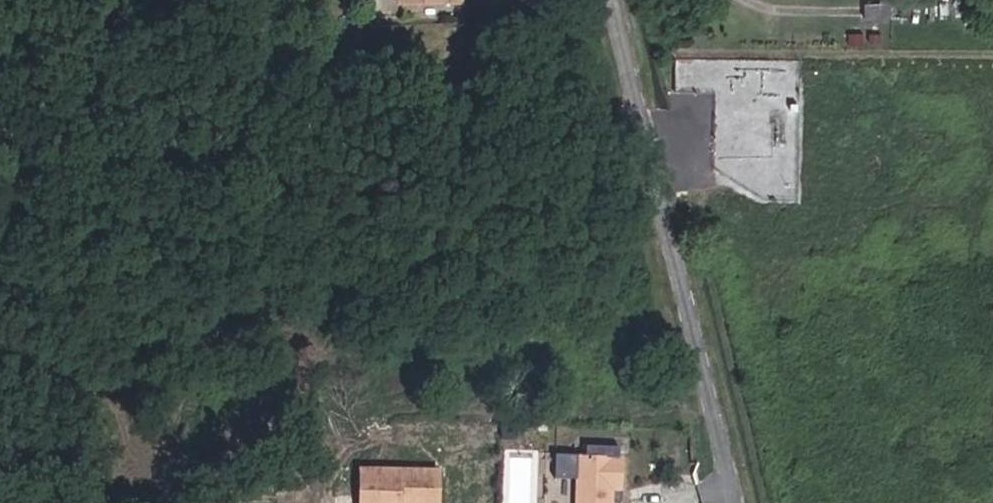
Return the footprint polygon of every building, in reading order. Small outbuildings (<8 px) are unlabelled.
[(885,30),(885,0),(872,0),(872,16),(857,16),(857,31),(885,30)] [(798,60),(676,55),(675,86),(723,88),(721,131),(740,132),(739,142),(767,143),(768,111),(796,113),(798,60)] [(606,492),(614,492),(614,458),(569,458),(568,502),(606,502),(606,492)] [(371,465),(350,464),(350,484),(370,485),(371,465)] [(350,484),(350,502),(430,502),(430,469),(371,465),(370,485),(350,484)]
